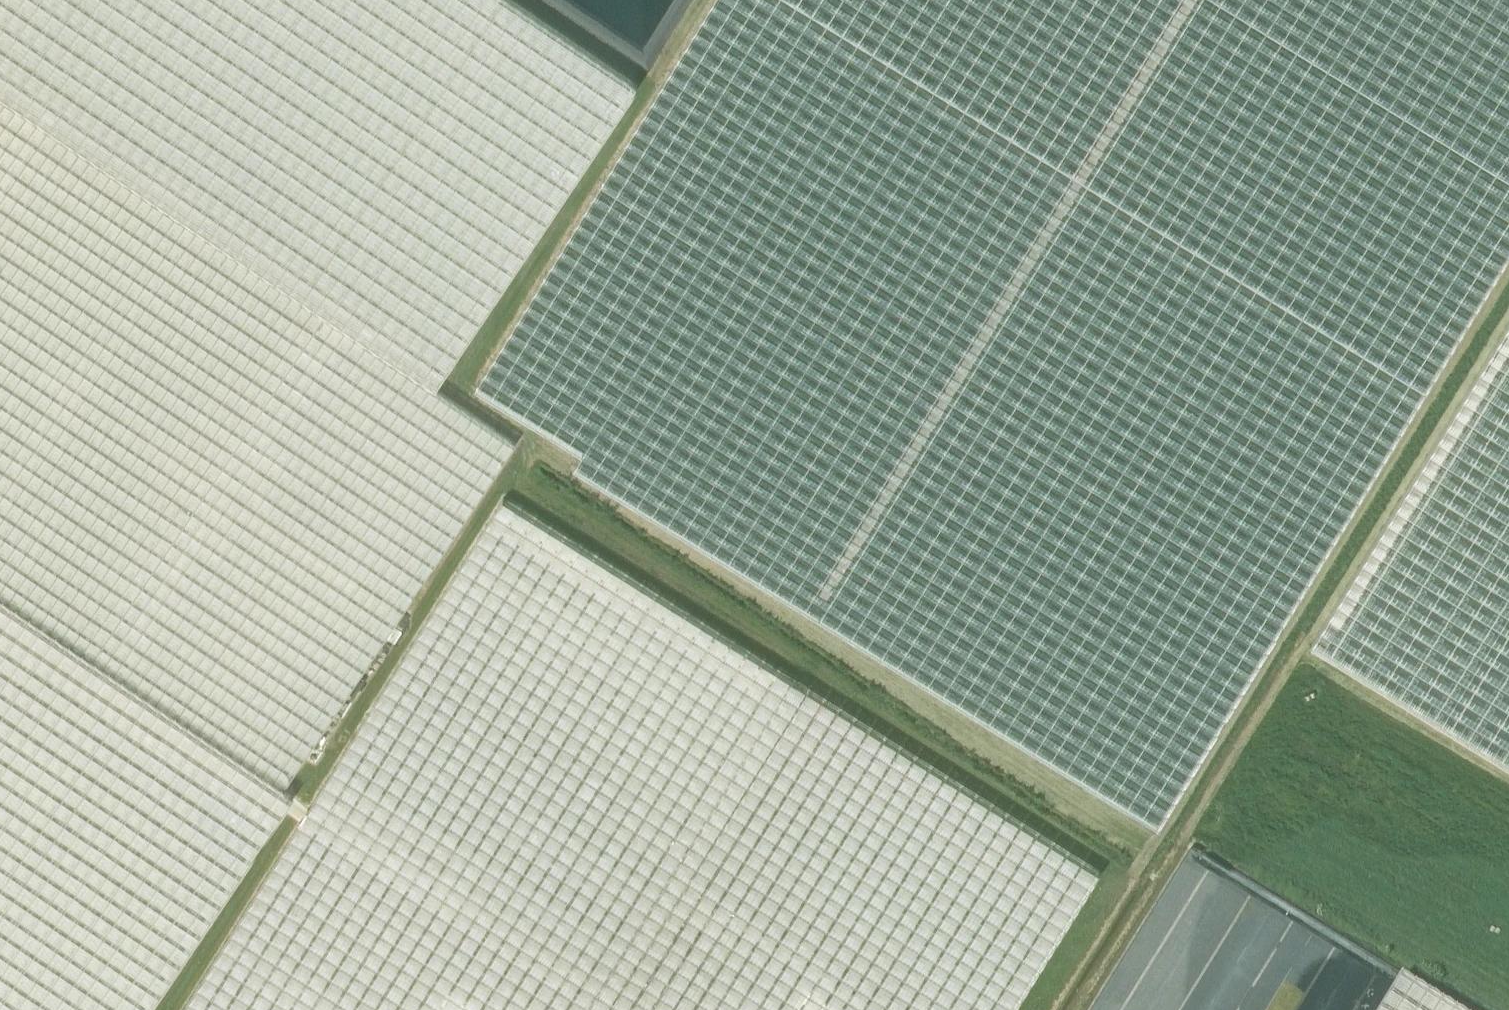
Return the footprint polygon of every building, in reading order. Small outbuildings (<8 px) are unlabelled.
[(293,795),(282,788),(515,442),(433,386),(637,84),(513,0),(0,0),(0,1009),(148,1009),(293,795)] [(476,386),(582,452),(575,463),(1161,823),(1508,257),(1508,0),(713,0),(476,386)] [(1318,664),(1508,775),(1508,337),(1318,664)] [(1101,871),(503,496),(317,795),(183,1009),(1014,1009),(1101,871)] [(1379,970),(1196,863),(1184,867),(1178,876),(1206,893),(1225,945),(1226,945),(1233,949),(1247,925),(1278,943),(1277,945),(1306,962),(1293,986),(1305,993),(1312,983),(1306,979),(1315,976),(1322,997),(1310,1001),(1319,1006),(1324,997),(1329,1009),(1354,1009),(1359,1008),(1362,1005),(1334,988),(1345,969),(1354,996),(1357,997),(1366,982),(1368,989),(1379,970)] [(1402,976),(1381,1009),(1457,1009),(1402,976)]
